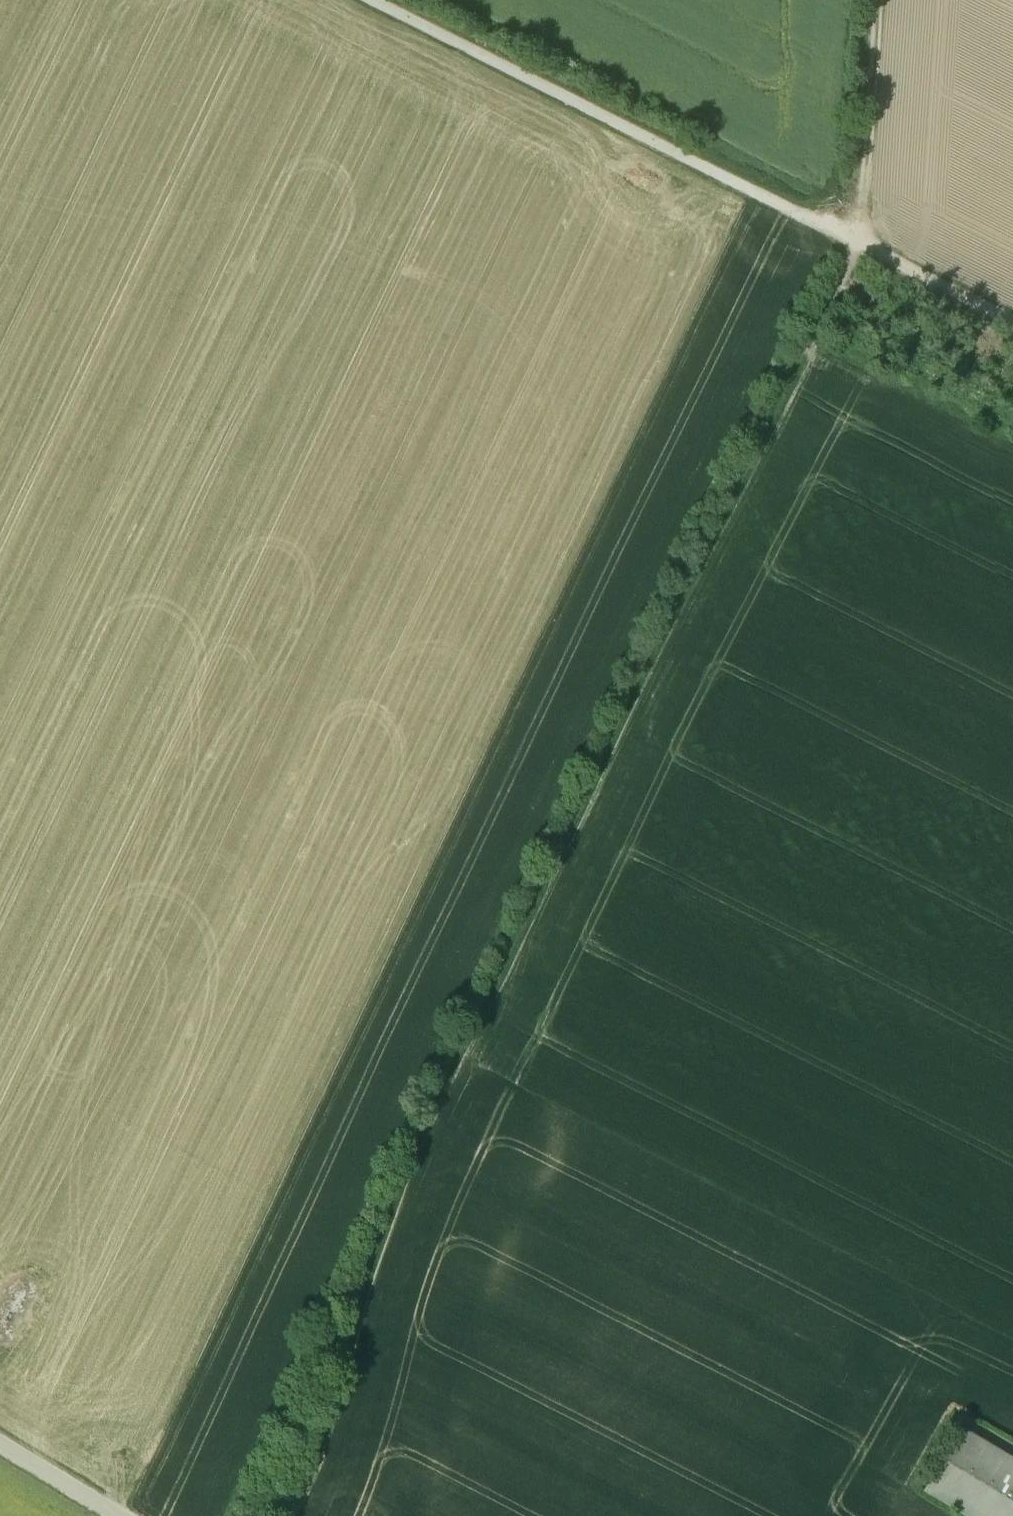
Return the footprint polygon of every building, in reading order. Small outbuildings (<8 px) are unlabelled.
[(969,1515),(1012,1515),(1012,1459),(961,1428),(925,1489),(969,1515)]
